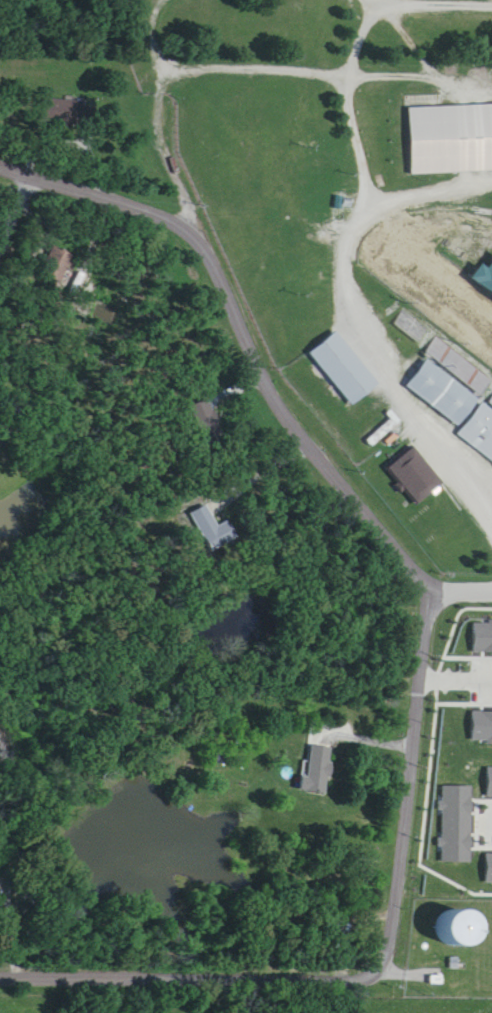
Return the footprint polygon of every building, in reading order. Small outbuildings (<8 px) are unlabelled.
[(411,108),(413,174),(491,171),(491,105),(411,108)] [(74,257),(56,247),(41,275),(59,285),(74,257)] [(490,269),(484,265),(472,279),(491,294),(491,267),(490,269)] [(310,353),(351,408),(379,388),(338,333),(310,353)] [(462,361),(440,339),(429,350),(451,372),(462,361)] [(462,428),(456,437),(491,462),(491,410),(425,363),(407,389),(462,428)] [(368,442),(372,447),(392,430),(387,424),(368,442)] [(416,507),(444,486),(414,447),(386,468),(416,507)] [(217,528),(205,506),(189,514),(209,552),(236,537),(228,522),(217,528)] [(305,792),(327,794),(331,748),(308,747),(305,792)] [(481,917),(445,910),(440,944),(475,951),(481,917)]
